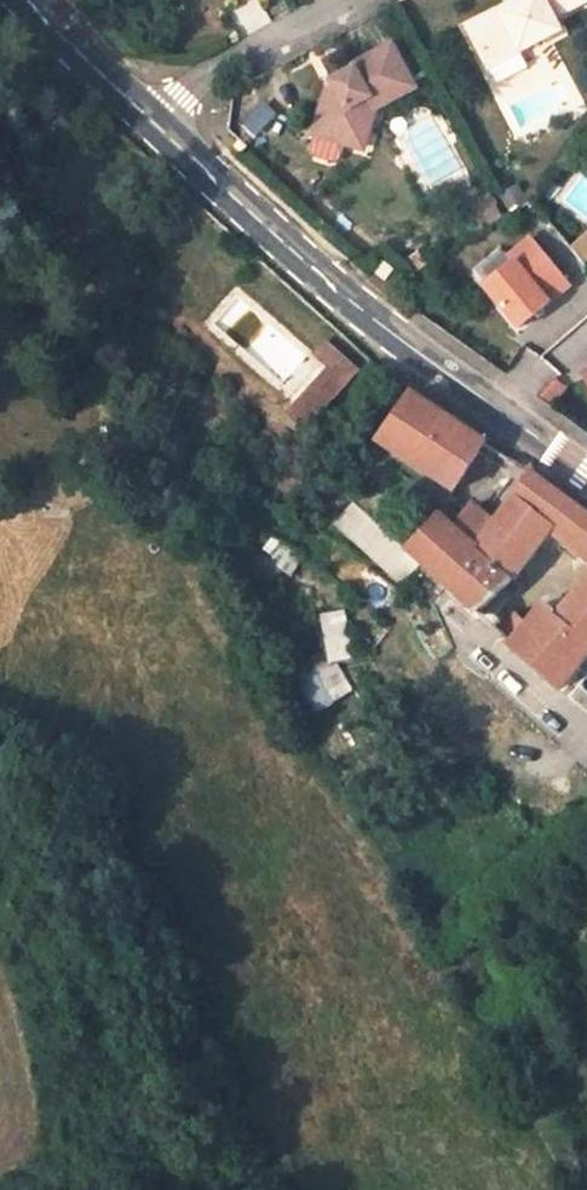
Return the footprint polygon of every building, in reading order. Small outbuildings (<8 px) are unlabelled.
[(467,27),(484,58),(514,42),(519,50),(559,28),(553,16),(584,0),(517,0),(467,27)] [(519,50),(514,42),(484,58),(489,66),(519,50)] [(331,84),(323,89),(311,131),(345,141),(352,122),(370,127),(377,106),(414,86),(391,43),(350,65),(351,69),(329,80),(331,84)] [(499,82),(529,70),(525,59),(495,72),(499,82)] [(370,127),(352,122),(345,141),(363,147),(370,127)] [(40,141),(33,150),(51,164),(58,155),(40,141)] [(473,208),(487,229),(506,216),(491,195),(473,208)] [(572,249),(586,266),(586,236),(572,249)] [(513,262),(484,287),(519,329),(569,287),(530,240),(509,257),(513,262)] [(392,267),(382,257),(373,268),(383,277),(392,267)] [(315,352),(330,366),(287,415),(304,430),(325,407),(331,400),(360,368),(326,339),(315,352)] [(509,379),(543,398),(560,370),(526,350),(509,379)] [(543,398),(557,408),(571,388),(557,379),(543,398)] [(409,391),(378,441),(452,489),(483,440),(409,391)] [(336,405),(331,400),(325,407),(330,412),(336,405)] [(549,526),(562,537),(554,547),(565,555),(573,545),(575,547),(577,548),(579,550),(581,551),(586,543),(586,515),(529,472),(493,519),(474,504),(455,526),(451,522),(460,512),(449,501),(407,551),(476,613),(513,575),(541,536),(549,526)] [(549,526),(541,536),(554,547),(562,537),(549,526)] [(581,551),(577,556),(586,563),(586,543),(581,551)] [(510,616),(496,629),(559,687),(586,654),(586,576),(554,613),(542,603),(526,623),(516,614),(510,616)] [(347,610),(322,613),(329,664),(354,661),(347,610)] [(318,704),(350,699),(344,668),(312,674),(318,704)]
